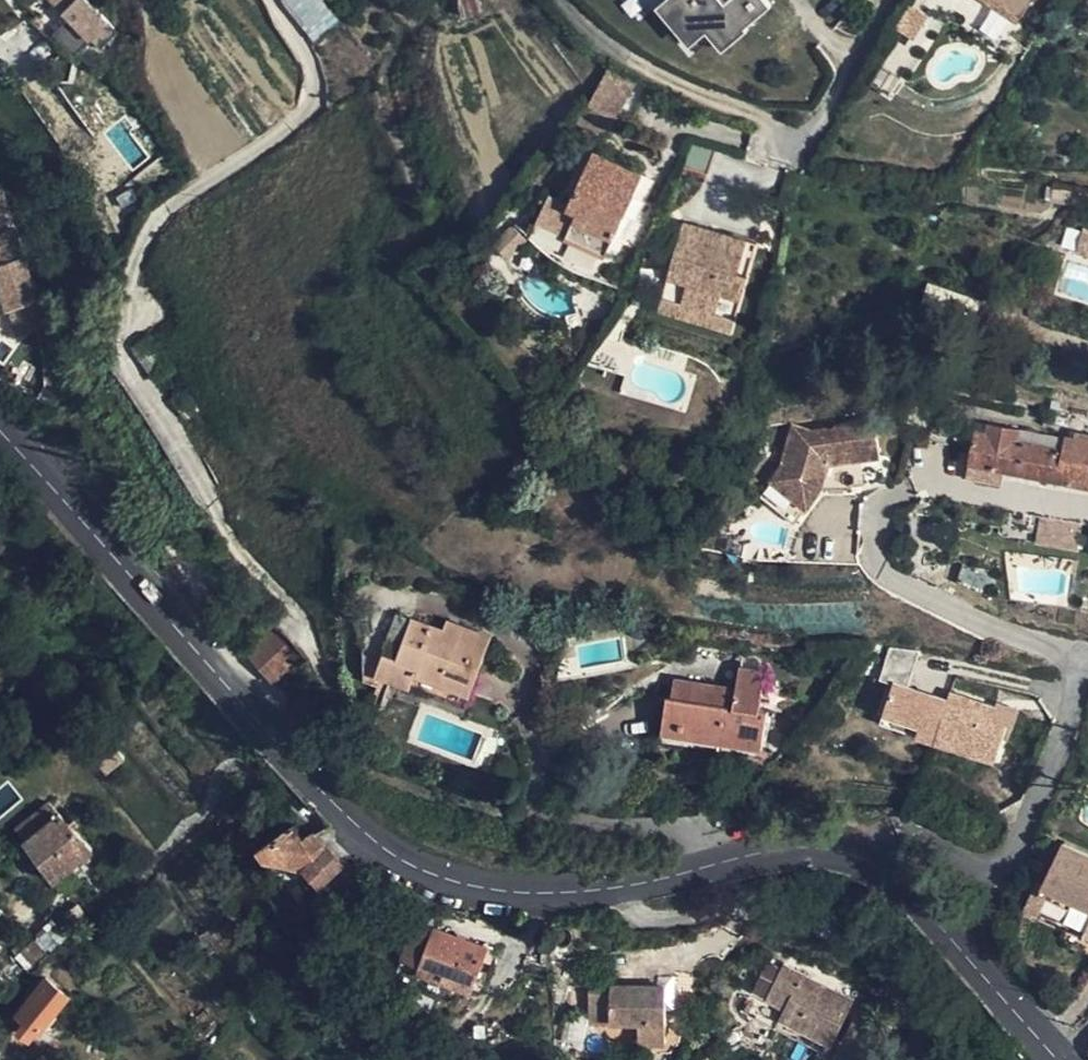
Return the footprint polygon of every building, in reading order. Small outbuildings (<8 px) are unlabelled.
[(100,50),(117,33),(86,0),(55,0),(100,50)] [(339,21),(322,0),(283,0),(316,40),(339,21)] [(479,0),(461,0),(465,15),(482,10),(479,0)] [(718,52),(773,9),(766,0),(665,0),(654,9),(686,50),(705,36),(718,52)] [(1021,15),(1031,0),(979,0),(1016,23),(1021,15)] [(927,18),(911,9),(901,25),(905,36),(913,40),(927,18)] [(587,103),(570,121),(605,135),(614,115),(587,103)] [(719,144),(691,135),(678,162),(707,172),(719,144)] [(537,221),(607,252),(617,229),(636,189),(643,173),(594,149),(569,204),(547,198),(537,221)] [(661,200),(636,189),(617,229),(642,240),(661,200)] [(682,218),(667,272),(689,279),(684,298),(719,309),(726,290),(742,296),(748,272),(737,269),(746,238),(720,230),(718,237),(698,231),(699,223),(682,218)] [(720,230),(699,223),(698,231),(718,237),(720,230)] [(515,227),(496,249),(510,262),(529,239),(515,227)] [(1081,227),(1075,249),(1087,253),(1087,229),(1081,227)] [(2,295),(6,309),(37,300),(13,230),(0,234),(0,296),(2,295)] [(758,241),(746,238),(737,269),(748,272),(758,241)] [(662,291),(684,298),(689,279),(667,272),(662,291)] [(736,314),(742,296),(726,290),(719,309),(736,314)] [(134,345),(156,375),(172,365),(149,335),(134,345)] [(785,428),(776,467),(752,499),(789,525),(813,492),(846,490),(843,462),(873,458),(868,420),(828,426),(828,430),(804,433),(785,428)] [(978,420),(975,434),(983,436),(986,422),(978,420)] [(1074,431),(1072,436),(1064,434),(1064,438),(986,422),(983,436),(975,434),(972,454),(970,461),(1087,484),(1087,434),(1074,431)] [(1076,546),(1075,522),(1039,522),(1039,546),(1076,546)] [(600,623),(599,615),(589,615),(590,623),(600,623)] [(381,660),(471,691),(490,636),(462,625),(458,635),(444,629),(411,618),(398,654),(384,650),(381,660)] [(447,620),(444,629),(458,635),(462,625),(447,620)] [(298,659),(274,630),(248,651),(273,681),(298,659)] [(887,643),(917,647),(917,644),(890,634),(887,643)] [(917,647),(887,643),(878,669),(883,672),(890,675),(879,702),(915,715),(912,725),(991,752),(1004,716),(988,712),(991,699),(946,685),(944,690),(942,697),(910,686),(913,682),(906,678),(917,647)] [(466,705),(471,691),(381,660),(376,672),(466,705)] [(741,666),(737,686),(737,694),(705,689),(705,681),(675,677),(672,694),(667,694),(662,731),(763,747),(767,709),(760,708),(765,670),(741,666)] [(872,700),(879,702),(890,675),(883,672),(872,700)] [(737,686),(705,681),(705,689),(737,694),(737,686)] [(944,690),(913,682),(910,686),(942,697),(944,690)] [(876,712),(912,725),(915,715),(879,702),(876,712)] [(52,878),(88,851),(71,829),(79,823),(73,816),(65,822),(48,801),(16,828),(24,838),(22,840),(52,878)] [(306,839),(306,838),(295,823),(260,846),(268,858),(308,867),(313,875),(322,883),(339,867),(320,853),(306,839)] [(325,846),(311,832),(306,838),(306,839),(320,853),(339,867),(344,862),(328,844),(325,846)] [(1046,903),(1075,919),(1073,924),(1087,933),(1087,854),(1064,843),(1036,898),(1046,903)] [(287,876),(313,875),(308,867),(268,858),(276,871),(287,876)] [(1042,909),(1046,903),(1036,898),(1033,905),(1042,909)] [(415,925),(404,955),(423,963),(420,968),(473,987),(487,945),(436,927),(434,931),(415,925)] [(776,1031),(783,1018),(780,1017),(785,1008),(766,998),(783,964),(769,958),(741,1014),(776,1031)] [(853,1001),(783,964),(766,998),(785,1008),(780,1017),(783,1018),(832,1043),(853,1001)] [(0,968),(0,987),(8,996),(21,984),(0,968)] [(67,993),(46,977),(17,1011),(38,1029),(67,993)] [(666,1041),(665,987),(589,986),(589,1020),(638,1021),(639,1041),(666,1041)] [(883,1032),(855,1018),(835,1059),(837,1059),(868,1059),(883,1032)]
